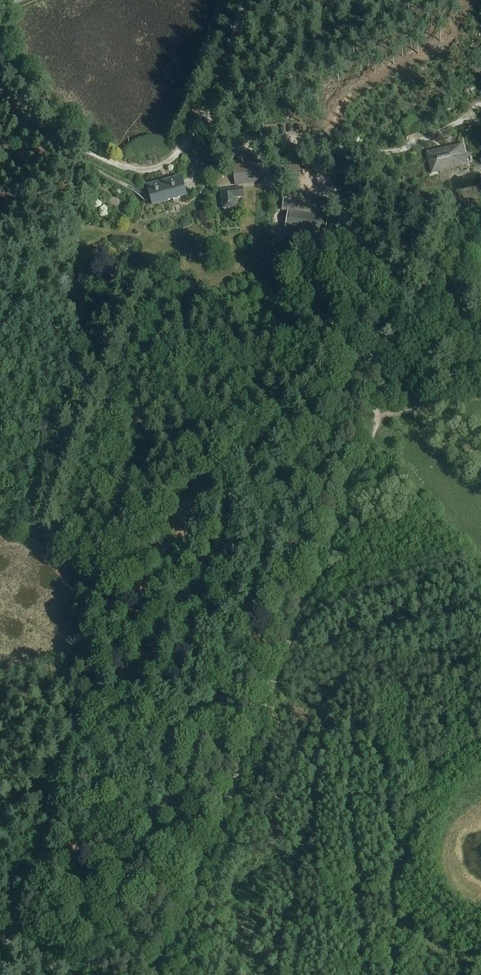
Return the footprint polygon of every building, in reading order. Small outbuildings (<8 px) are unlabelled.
[(432,174),(468,166),(463,145),(427,153),(432,174)] [(260,163),(232,167),(235,186),(262,183),(260,163)] [(161,186),(147,189),(152,206),(187,197),(183,180),(166,184),(166,182),(161,184),(161,186)] [(222,191),(221,191),(223,210),(236,209),(235,199),(244,198),(243,189),(227,191),(227,188),(222,189),(222,191)] [(282,212),(310,216),(313,197),(285,193),(282,212)]
